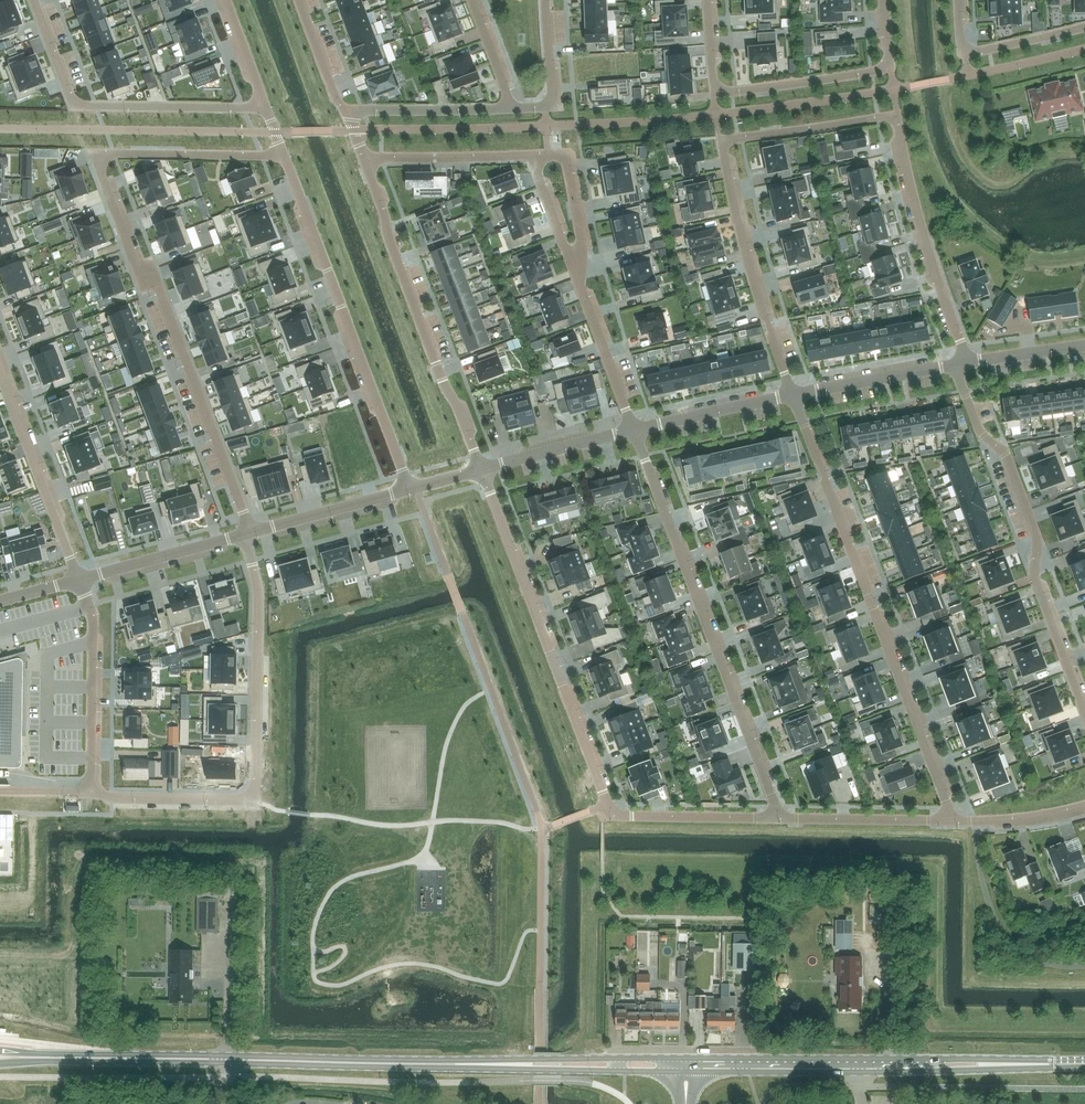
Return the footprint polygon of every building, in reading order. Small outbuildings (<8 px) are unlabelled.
[(18,12),(15,5),(13,5),(11,0),(5,3),(4,0),(0,0),(0,19),(18,12)] [(74,6),(76,11),(74,12),(77,17),(99,9),(95,0),(89,0),(74,6)] [(157,0),(163,15),(165,21),(182,14),(180,9),(190,5),(188,0),(158,0),(157,0)] [(341,11),(361,3),(360,0),(337,0),(341,11)] [(745,1),(745,7),(744,7),(744,14),(746,14),(746,15),(763,15),(764,22),(778,22),(777,0),(763,0),(745,1)] [(821,23),(841,21),(840,15),(842,13),(851,12),(851,10),(853,10),(852,2),(850,3),(850,0),(820,0),(821,23)] [(1075,4),(1073,4),(1073,16),(1084,15),(1084,13),(1084,0),(1075,0),(1075,4)] [(670,1),(655,2),(655,16),(661,15),(661,24),(687,22),(686,8),(670,9),(670,1)] [(1022,25),(1021,2),(989,3),(989,18),(999,17),(1000,26),(1022,25)] [(361,3),(341,11),(345,22),(366,14),(361,3)] [(426,18),(431,31),(456,21),(454,16),(457,15),(454,8),(452,9),(451,8),(440,12),(437,4),(419,11),(422,19),(426,18)] [(606,4),(585,5),(585,17),(615,16),(620,16),(619,11),(607,11),(606,4)] [(99,9),(77,17),(79,23),(80,23),(82,28),(103,20),(99,9)] [(14,28),(21,25),(19,20),(21,19),(18,12),(0,19),(0,40),(17,34),(14,28)] [(366,14),(345,22),(349,33),(370,25),(366,14)] [(615,16),(585,17),(586,31),(607,30),(607,21),(616,21),(615,16)] [(103,20),(82,28),(87,39),(111,30),(107,18),(103,20)] [(178,43),(177,43),(201,34),(196,20),(185,24),(183,18),(173,22),(175,28),(177,33),(170,36),(174,45),(178,43)] [(570,21),(569,29),(583,30),(583,18),(575,18),(575,21),(570,21)] [(456,21),(431,31),(436,43),(432,45),(435,54),(453,47),(450,39),(462,35),(461,33),(464,32),(461,25),(458,26),(456,21)] [(687,22),(661,24),(662,32),(654,32),(655,46),(672,45),(672,37),(687,36),(687,22)] [(349,33),(353,44),(353,45),(378,35),(374,24),(370,25),(349,33)] [(992,42),(1002,41),(1000,27),(990,29),(992,42)] [(111,30),(87,39),(91,51),(115,41),(111,30)] [(607,30),(586,31),(586,44),(601,44),(601,51),(615,50),(614,36),(608,36),(607,30)] [(812,47),(811,32),(802,33),(803,48),(804,48),(812,47)] [(817,47),(826,46),(827,57),(829,57),(830,60),(838,59),(838,57),(854,55),(853,40),(838,41),(838,32),(816,34),(817,47)] [(759,48),(749,48),(750,64),(758,64),(758,66),(769,65),(769,63),(777,62),(775,47),(777,47),(776,33),(760,34),(761,46),(759,48)] [(183,57),(185,63),(198,58),(196,52),(206,48),(201,34),(177,43),(178,43),(183,57)] [(378,35),(353,45),(357,56),(382,46),(378,47),(374,37),(378,36),(378,35)] [(382,46),(357,56),(358,56),(362,67),(386,58),(382,46)] [(690,68),(689,56),(678,57),(677,50),(663,51),(665,72),(669,71),(691,69),(691,68),(690,68)] [(115,51),(94,59),(96,65),(95,66),(97,71),(119,63),(115,51)] [(9,66),(4,68),(9,81),(40,70),(38,65),(38,66),(34,56),(23,61),(20,55),(7,60),(9,66)] [(450,76),(451,77),(473,68),(469,56),(454,62),(451,55),(438,60),(441,67),(446,65),(450,76)] [(196,73),(191,75),(196,89),(202,87),(203,90),(212,90),(222,90),(214,69),(211,71),(207,60),(193,65),(196,73)] [(119,63),(97,71),(99,77),(101,76),(103,82),(123,74),(119,63)] [(370,88),(373,98),(388,93),(390,96),(398,93),(397,89),(399,89),(393,73),(391,74),(388,67),(372,73),(375,80),(369,82),(371,88),(370,88)] [(450,76),(450,77),(455,90),(456,89),(465,86),(479,80),(474,67),(473,68),(451,77),(450,76)] [(692,82),(691,69),(669,71),(670,83),(670,84),(692,82)] [(40,70),(9,81),(17,101),(30,96),(28,90),(44,84),(41,75),(42,74),(40,70)] [(123,74),(103,82),(107,93),(111,92),(114,99),(130,92),(128,86),(135,83),(131,72),(124,75),(123,74)] [(629,96),(629,87),(628,80),(602,82),(602,89),(590,90),(591,101),(591,104),(593,104),(594,108),(612,106),(616,105),(615,97),(629,96)] [(433,84),(438,97),(445,94),(440,81),(433,84)] [(692,94),(691,82),(692,82),(670,84),(670,83),(666,83),(668,104),(682,103),(681,95),(692,94)] [(1030,92),(1036,121),(1052,117),(1053,119),(1066,116),(1066,114),(1081,110),(1075,82),(1058,86),(1058,84),(1046,86),(1047,89),(1030,92)] [(864,134),(854,135),(854,132),(843,134),(844,137),(842,138),(843,146),(835,147),(838,161),(854,158),(853,150),(866,148),(866,146),(868,143),(867,137),(864,135),(864,134)] [(701,144),(676,149),(679,166),(682,165),(684,176),(698,173),(696,162),(704,161),(701,144)] [(782,147),(764,151),(764,153),(763,153),(765,162),(766,162),(769,174),(777,172),(779,179),(792,177),(790,169),(787,169),(782,147)] [(626,157),(611,159),(612,167),(602,169),(605,183),(636,178),(634,163),(627,164),(626,157)] [(151,174),(137,179),(143,192),(168,183),(161,163),(148,168),(151,174)] [(870,169),(857,172),(855,165),(839,169),(841,180),(850,181),(852,187),(876,182),(874,173),(871,171),(870,169)] [(64,167),(49,172),(51,180),(56,178),(60,189),(60,190),(82,182),(77,169),(78,169),(77,168),(77,169),(66,173),(64,167)] [(229,177),(227,178),(233,195),(236,194),(240,204),(253,200),(249,189),(258,186),(252,169),(246,171),(245,168),(228,175),(229,177)] [(520,189),(513,171),(513,172),(513,173),(491,181),(491,180),(490,180),(497,197),(497,196),(519,188),(519,189),(520,189)] [(428,174),(407,175),(407,188),(422,188),(422,196),(440,196),(439,178),(433,178),(428,178),(428,174)] [(636,178),(605,183),(606,189),(604,189),(605,196),(607,196),(607,198),(624,195),(626,204),(640,202),(636,178)] [(708,185),(708,184),(706,184),(703,184),(703,185),(694,186),(693,180),(676,183),(680,204),(689,202),(689,201),(711,197),(710,192),(712,191),(711,186),(708,185)] [(771,202),(773,201),(774,207),(801,201),(799,194),(804,193),(803,188),(807,188),(805,180),(791,183),(793,190),(786,191),(785,188),(771,191),(771,194),(769,195),(771,202)] [(60,189),(55,191),(62,211),(74,206),(72,200),(82,196),(82,197),(85,196),(85,195),(87,194),(82,182),(60,190),(60,189)] [(876,194),(878,191),(876,182),(852,187),(854,194),(845,196),(848,210),(865,206),(863,199),(877,196),(876,194)] [(168,183),(143,192),(148,206),(161,201),(163,207),(176,202),(168,183)] [(812,192),(815,202),(823,200),(819,189),(812,192)] [(689,201),(689,202),(690,208),(681,209),(684,223),(701,220),(699,213),(714,210),(713,208),(715,208),(714,201),(712,202),(711,197),(689,201)] [(777,220),(778,222),(792,219),(792,216),(798,214),(800,221),(810,219),(808,211),(803,212),(801,201),(774,207),(775,213),(773,213),(775,220),(777,220)] [(509,227),(531,219),(528,211),(526,212),(524,206),(515,209),(513,202),(493,209),(498,223),(505,221),(507,222),(509,227)] [(445,203),(431,208),(433,214),(419,220),(422,226),(419,227),(421,233),(445,224),(442,217),(450,215),(445,203)] [(640,207),(625,210),(627,218),(612,221),(615,235),(642,229),(639,216),(642,215),(640,207)] [(881,213),(868,216),(866,209),(849,214),(852,225),(861,225),(863,232),(887,225),(884,216),(881,214),(881,213)] [(169,221),(155,226),(160,240),(186,230),(179,210),(166,215),(169,221)] [(249,210),(235,216),(242,236),(273,224),(271,220),(267,211),(252,216),(249,210)] [(13,229),(9,216),(2,219),(0,214),(0,234),(13,229)] [(79,217),(67,221),(74,241),(76,240),(100,230),(96,218),(96,217),(95,217),(95,218),(81,223),(79,217)] [(508,251),(528,243),(525,236),(534,233),(532,227),(534,226),(531,219),(509,227),(511,232),(510,234),(503,237),(508,251)] [(273,224),(242,236),(251,259),(265,253),(262,245),(278,239),(274,229),(275,229),(273,224)] [(445,224),(421,233),(424,239),(426,238),(428,244),(443,239),(445,245),(459,240),(457,233),(449,236),(445,224)] [(875,243),(888,239),(888,238),(889,235),(887,225),(863,232),(865,239),(857,243),(860,254),(877,250),(875,243)] [(691,250),(721,242),(719,235),(717,235),(716,230),(704,233),(702,227),(687,230),(688,237),(689,239),(686,240),(688,248),(691,248),(691,250)] [(782,241),(786,254),(811,247),(807,235),(810,234),(808,227),(792,231),(794,238),(782,241)] [(0,234),(0,255),(1,256),(14,251),(11,244),(18,241),(13,229),(0,234)] [(629,247),(630,255),(647,251),(642,229),(615,235),(618,249),(629,247)] [(100,230),(76,240),(81,252),(79,253),(81,259),(93,255),(91,248),(100,245),(100,246),(104,244),(103,244),(105,243),(100,230)] [(186,230),(160,240),(166,253),(179,248),(181,255),(194,250),(186,230)] [(721,242),(691,250),(694,263),(695,263),(696,269),(714,265),(712,258),(724,255),(723,248),(720,248),(719,243),(721,243),(721,242)] [(452,246),(432,254),(437,266),(457,258),(452,246)] [(814,259),(811,247),(786,254),(789,267),(801,263),(802,270),(818,266),(816,258),(814,259)] [(524,252),(512,257),(516,268),(523,266),(525,273),(546,265),(545,260),(546,260),(543,252),(527,258),(524,252)] [(893,256),(880,260),(878,253),(861,258),(864,265),(872,263),(876,276),(899,268),(897,259),(894,258),(893,256)] [(639,266),(623,270),(627,284),(654,277),(650,263),(653,263),(651,255),(637,258),(639,266)] [(0,270),(0,277),(2,284),(30,273),(26,261),(19,263),(16,256),(3,261),(5,268),(0,270)] [(282,256),(258,265),(262,275),(265,274),(269,284),(292,276),(288,264),(285,265),(282,256)] [(186,269),(173,274),(178,287),(204,278),(197,258),(184,263),(186,269)] [(457,258),(437,266),(441,278),(462,271),(457,258)] [(976,262),(960,267),(964,278),(963,278),(968,290),(972,301),(988,295),(984,285),(988,283),(984,271),(979,272),(976,262)] [(835,264),(823,268),(825,276),(838,273),(835,264)] [(536,283),(553,277),(550,269),(548,270),(546,265),(525,273),(520,275),(525,287),(520,289),(522,296),(539,289),(536,283)] [(97,266),(85,271),(92,289),(92,290),(119,279),(114,267),(115,267),(114,266),(113,266),(114,267),(99,272),(97,266)] [(888,286),(901,282),(901,280),(902,277),(899,268),(876,276),(878,283),(871,288),(874,299),(890,293),(888,286)] [(712,300),(735,293),(730,278),(724,280),(721,270),(702,276),(705,286),(708,286),(712,300)] [(462,271),(441,278),(446,291),(466,283),(462,271)] [(30,273),(2,284),(7,296),(15,293),(17,300),(31,295),(28,288),(35,286),(30,273)] [(292,276),(269,284),(273,295),(270,296),(274,306),(297,297),(294,289),(297,288),(292,276)] [(654,277),(627,284),(631,298),(641,296),(643,303),(662,298),(660,289),(657,290),(654,277)] [(821,277),(795,285),(801,304),(826,296),(821,277)] [(204,278),(178,287),(184,301),(197,296),(199,302),(211,297),(204,278)] [(92,289),(89,290),(94,302),(97,301),(100,308),(112,304),(110,297),(118,294),(119,295),(122,293),(124,292),(119,279),(92,290),(92,289)] [(466,283),(446,291),(451,303),(471,295),(466,283)] [(555,289),(531,298),(534,306),(539,304),(543,315),(564,307),(560,295),(557,296),(555,289)] [(733,310),(739,308),(735,293),(712,300),(716,314),(714,315),(717,325),(736,319),(733,310)] [(1004,294),(989,319),(1002,326),(1016,302),(1004,294)] [(471,295),(451,303),(455,315),(476,308),(471,295)] [(1051,297),(1030,300),(1033,322),(1054,318),(1054,316),(1061,315),(1061,317),(1076,315),(1074,301),(1067,302),(1066,295),(1058,296),(1059,297),(1052,298),(1051,297)] [(38,299),(15,308),(17,315),(15,316),(19,328),(40,320),(40,321),(45,319),(38,299)] [(202,315),(191,319),(195,332),(217,323),(217,324),(219,323),(212,304),(200,309),(202,315)] [(564,307),(543,315),(547,325),(542,327),(546,336),(569,327),(566,320),(569,319),(564,307)] [(103,329),(105,334),(113,331),(134,323),(129,310),(128,311),(127,308),(118,311),(119,314),(106,319),(109,326),(103,329)] [(476,308),(455,315),(460,328),(480,320),(476,308)] [(287,312),(275,316),(283,338),(312,327),(306,314),(291,320),(287,312)] [(666,327),(662,312),(637,319),(641,334),(649,332),(653,343),(667,339),(664,328),(666,327)] [(912,319),(916,343),(929,340),(927,334),(930,333),(928,327),(926,327),(924,317),(912,319)] [(900,321),(905,345),(916,343),(912,319),(912,324),(902,325),(901,321),(900,321)] [(40,320),(19,328),(24,340),(29,338),(32,345),(55,336),(50,325),(43,328),(40,321),(40,320)] [(480,320),(460,328),(465,340),(485,333),(480,320)] [(889,324),(893,347),(905,345),(900,321),(889,324)] [(113,331),(118,343),(140,335),(137,328),(136,328),(134,323),(113,331)] [(217,323),(195,332),(200,343),(221,335),(217,324),(217,323)] [(889,328),(878,330),(881,349),(893,347),(889,324),(888,324),(889,328)] [(312,327),(283,338),(292,360),(304,355),(301,347),(317,341),(315,337),(317,337),(315,330),(313,331),(312,327)] [(853,330),(858,354),(869,351),(865,328),(853,330)] [(866,328),(865,328),(869,351),(881,349),(878,330),(866,332),(866,328)] [(454,346),(463,342),(458,330),(449,334),(454,346)] [(842,332),(846,356),(858,354),(853,330),(842,332)] [(830,334),(834,358),(846,356),(842,332),(841,332),(842,337),(831,338),(830,334)] [(221,335),(200,343),(204,355),(226,347),(229,346),(225,333),(221,335)] [(485,333),(465,340),(470,353),(490,345),(485,333)] [(575,334),(554,342),(560,358),(580,350),(575,334)] [(818,337),(823,360),(834,358),(830,334),(818,337)] [(118,343),(122,356),(143,348),(141,342),(142,342),(140,335),(118,343)] [(818,341),(807,343),(808,349),(806,349),(807,356),(809,356),(810,362),(823,360),(818,337),(818,341)] [(650,341),(639,345),(640,349),(651,346),(650,341)] [(46,353),(31,359),(35,369),(36,369),(37,372),(63,362),(56,342),(43,347),(46,353)] [(226,347),(204,355),(209,367),(220,363),(223,369),(235,365),(232,358),(230,359),(226,347)] [(122,356),(127,367),(147,359),(143,348),(122,356)] [(752,354),(757,373),(769,371),(767,364),(770,364),(768,357),(766,357),(764,348),(751,350),(752,354)] [(481,364),(476,366),(478,371),(477,372),(480,382),(503,373),(495,351),(478,357),(481,364)] [(741,357),(745,376),(757,373),(752,354),(741,357)] [(733,379),(745,376),(741,357),(729,359),(733,379)] [(705,360),(710,384),(722,381),(717,362),(718,362),(717,358),(705,360)] [(147,359),(127,367),(133,385),(146,380),(143,374),(152,370),(147,359)] [(717,362),(722,381),(733,379),(729,359),(718,362),(717,362)] [(319,360),(296,369),(299,379),(304,377),(308,387),(308,388),(329,380),(328,378),(330,377),(327,369),(325,370),(325,368),(322,369),(319,360)] [(693,363),(698,386),(710,384),(705,360),(693,363)] [(39,376),(37,376),(41,386),(56,380),(59,387),(71,382),(63,362),(37,372),(39,376)] [(682,366),(687,389),(698,386),(693,363),(682,366)] [(671,372),(675,391),(687,389),(682,366),(670,368),(671,372)] [(226,379),(215,384),(219,396),(238,389),(239,389),(244,387),(236,368),(224,373),(226,379)] [(651,397),(664,394),(659,375),(660,375),(659,371),(646,373),(648,383),(646,384),(648,391),(650,390),(651,397)] [(659,375),(664,394),(675,391),(671,372),(660,375),(659,375)] [(599,407),(595,390),(603,388),(599,374),(577,379),(585,410),(599,407)] [(585,410),(577,379),(553,386),(557,400),(567,398),(571,414),(585,410)] [(329,380),(308,388),(308,387),(303,389),(311,410),(335,401),(331,392),(334,392),(329,380)] [(147,383),(134,388),(141,405),(162,397),(158,386),(149,389),(147,383)] [(61,400),(48,404),(48,405),(49,405),(51,412),(53,417),(78,407),(77,407),(71,389),(59,393),(61,400)] [(238,389),(219,396),(224,408),(243,401),(243,400),(239,389),(238,389)] [(535,390),(513,396),(521,427),(535,423),(531,407),(538,405),(535,390)] [(1084,410),(1084,406),(1083,390),(1072,391),(1074,411),(1084,410)] [(1063,413),(1074,411),(1072,391),(1060,393),(1063,413)] [(1052,414),(1063,413),(1060,393),(1049,395),(1052,414)] [(1041,416),(1052,414),(1049,395),(1038,396),(1041,416)] [(513,396),(491,401),(495,416),(503,414),(507,430),(521,427),(513,396)] [(1030,418),(1041,416),(1038,396),(1027,398),(1030,418)] [(162,397),(141,405),(145,417),(166,409),(162,397)] [(243,401),(224,408),(228,420),(250,411),(250,412),(253,411),(248,398),(243,400),(243,401)] [(1007,422),(1019,421),(1016,398),(1003,400),(1005,414),(1003,414),(1004,420),(1006,420),(1007,422)] [(1019,419),(1030,418),(1027,398),(1016,399),(1016,398),(1019,421),(1019,419)] [(78,407),(53,417),(55,422),(58,429),(57,429),(70,424),(73,431),(87,425),(80,406),(77,407),(78,407)] [(942,410),(946,432),(958,430),(958,427),(960,427),(959,421),(957,422),(954,408),(942,410)] [(166,409),(145,417),(150,429),(172,421),(170,414),(168,414),(166,409)] [(945,433),(946,432),(942,410),(941,410),(942,411),(931,413),(935,433),(945,431),(945,433)] [(250,411),(228,420),(233,432),(245,427),(247,434),(259,429),(257,422),(254,423),(250,412),(250,411)] [(924,435),(935,433),(931,413),(920,415),(924,435)] [(912,437),(924,435),(920,415),(909,417),(912,437)] [(901,439),(912,437),(909,417),(898,419),(901,439)] [(890,441),(901,439),(898,419),(887,422),(890,441)] [(172,421),(150,429),(155,441),(176,433),(174,428),(175,427),(172,421)] [(879,443),(890,441),(887,422),(876,424),(879,443)] [(868,445),(879,443),(876,424),(865,426),(868,445)] [(845,451),(857,449),(853,426),(841,429),(843,442),(841,443),(842,448),(845,448),(845,451)] [(858,447),(868,445),(865,426),(854,427),(854,426),(853,426),(857,449),(858,449),(858,447)] [(77,443),(65,448),(67,454),(70,461),(96,451),(88,432),(75,437),(77,443)] [(155,441),(148,443),(151,449),(157,446),(160,454),(171,450),(172,453),(180,449),(179,447),(181,446),(176,433),(155,441)] [(794,438),(766,444),(771,467),(790,463),(791,467),(799,465),(798,456),(800,456),(797,442),(795,443),(794,438)] [(766,444),(710,456),(715,479),(771,467),(766,444)] [(1037,478),(1064,468),(1055,445),(1042,450),(1047,461),(1033,466),(1037,477),(1036,477),(1037,478)] [(96,451),(70,461),(72,468),(73,468),(75,475),(90,469),(92,476),(105,470),(103,463),(101,464),(96,451)] [(0,457),(0,475),(7,494),(25,487),(15,460),(7,463),(4,455),(0,457)] [(687,480),(689,489),(698,487),(697,483),(715,479),(710,456),(683,462),(684,467),(682,467),(684,481),(687,480)] [(963,456),(945,463),(949,474),(967,467),(963,456)] [(308,466),(301,468),(304,481),(311,479),(312,483),(318,482),(318,483),(329,480),(322,457),(306,461),(308,466)] [(289,459),(268,465),(277,496),(291,493),(287,478),(293,477),(289,459)] [(257,472),(242,476),(244,484),(250,498),(258,496),(260,501),(277,496),(268,465),(256,468),(257,472)] [(967,467),(949,474),(953,485),(973,478),(973,477),(971,478),(967,467)] [(1073,485),(1070,478),(1068,479),(1064,468),(1037,478),(1037,479),(1041,490),(1055,484),(1058,491),(1073,485)] [(886,472),(866,480),(870,491),(890,484),(886,472)] [(619,499),(641,494),(636,473),(614,478),(619,499)] [(107,477),(92,481),(95,491),(94,491),(94,492),(110,487),(107,477)] [(596,505),(619,499),(614,478),(591,484),(596,505)] [(973,478),(953,485),(957,497),(978,489),(973,478)] [(191,494),(179,498),(185,522),(190,520),(198,518),(199,518),(197,510),(203,508),(205,505),(199,483),(189,486),(191,494)] [(890,484),(870,491),(870,492),(872,491),(876,502),(894,495),(890,484)] [(150,487),(142,489),(146,504),(154,501),(150,487)] [(556,515),(578,509),(573,489),(550,494),(556,515)] [(978,489),(957,497),(962,508),(982,500),(978,489)] [(811,504),(807,493),(793,498),(790,492),(777,497),(784,515),(789,514),(789,513),(811,505),(811,504)] [(533,521),(556,515),(550,494),(528,500),(533,521)] [(894,495),(876,502),(880,513),(878,513),(878,514),(898,506),(894,495)] [(165,502),(158,503),(162,517),(169,515),(171,525),(172,525),(180,523),(185,522),(179,498),(165,501),(165,502)] [(728,510),(736,507),(733,500),(719,505),(721,512),(707,517),(710,523),(707,524),(709,530),(733,521),(728,510)] [(982,500),(962,508),(966,519),(986,511),(982,500)] [(1056,529),(1083,519),(1076,500),(1063,505),(1066,512),(1052,517),(1056,528),(1056,529)] [(812,505),(811,505),(789,513),(789,514),(793,524),(788,526),(791,533),(804,528),(802,522),(816,516),(811,505),(812,505)] [(898,506),(878,514),(883,525),(903,517),(898,506)] [(130,524),(128,525),(130,534),(132,534),(133,536),(156,529),(150,507),(134,511),(136,518),(129,520),(130,524)] [(986,511),(966,519),(970,530),(988,523),(984,512),(986,512),(986,511)] [(117,513),(94,519),(101,545),(116,541),(113,532),(122,529),(117,513)] [(903,517),(883,525),(887,536),(907,528),(903,517)] [(1083,519),(1056,529),(1056,530),(1061,540),(1075,535),(1077,542),(1084,539),(1084,523),(1083,519)] [(733,521),(709,530),(712,536),(714,535),(716,541),(731,536),(733,543),(747,537),(745,530),(737,533),(733,521)] [(633,550),(653,542),(651,537),(653,536),(651,529),(648,530),(648,528),(639,531),(636,523),(616,531),(622,545),(627,543),(631,545),(633,550)] [(988,523),(970,530),(974,541),(994,534),(994,533),(993,534),(988,523)] [(33,531),(20,535),(28,565),(33,563),(33,562),(41,560),(41,561),(42,561),(38,546),(45,544),(45,545),(41,528),(40,529),(34,531),(33,530),(33,531)] [(907,528),(887,536),(891,547),(911,540),(907,528)] [(994,534),(974,541),(979,553),(999,545),(994,534)] [(3,557),(4,556),(3,556),(10,554),(14,569),(15,568),(15,567),(23,565),(23,566),(28,565),(20,535),(7,539),(7,538),(6,538),(6,539),(0,541),(0,546),(3,557)] [(806,536),(792,541),(797,553),(802,551),(805,559),(828,550),(823,537),(809,542),(806,536)] [(367,550),(361,552),(368,578),(381,574),(377,561),(396,556),(394,549),(396,548),(393,538),(391,539),(391,537),(381,540),(381,539),(375,541),(375,542),(366,544),(367,550)] [(721,561),(723,567),(747,559),(742,547),(750,544),(747,537),(733,543),(735,549),(721,554),(724,560),(721,561)] [(911,540),(891,547),(891,548),(893,547),(897,558),(915,551),(911,540)] [(635,554),(633,558),(628,560),(633,575),(655,566),(652,559),(658,556),(658,554),(660,553),(657,546),(655,547),(653,542),(633,550),(635,554)] [(549,563),(554,576),(584,565),(576,544),(562,549),(564,557),(549,563)] [(333,553),(323,555),(328,573),(352,566),(355,573),(363,571),(358,553),(350,555),(348,548),(339,551),(333,552),(333,553)] [(1076,553),(1078,559),(1080,559),(1081,562),(1070,566),(1075,579),(1084,575),(1084,549),(1076,553)] [(828,550),(805,559),(807,567),(802,569),(807,581),(821,575),(819,569),(833,564),(828,550)] [(915,551),(897,558),(901,569),(919,562),(915,551)] [(1008,569),(1004,558),(990,564),(987,557),(974,562),(981,580),(1008,570),(1008,569)] [(299,562),(293,563),(301,590),(300,590),(301,592),(314,589),(315,591),(322,589),(318,573),(311,575),(307,560),(306,560),(305,558),(298,560),(299,562)] [(757,562),(749,565),(747,559),(723,567),(726,573),(728,573),(730,579),(745,573),(747,580),(761,574),(757,562)] [(919,562),(901,569),(905,580),(924,574),(919,562)] [(282,578),(274,580),(279,596),(300,590),(301,590),(293,563),(279,567),(282,578)] [(584,565),(554,576),(559,590),(575,584),(577,591),(592,586),(584,565)] [(1009,571),(1008,570),(981,580),(988,598),(1001,593),(999,587),(1012,582),(1008,571),(1009,571)] [(650,596),(670,589),(666,576),(653,581),(650,575),(635,581),(639,592),(647,589),(650,596)] [(938,596),(930,575),(917,580),(920,589),(908,593),(913,606),(941,595),(938,596)] [(1075,579),(1080,591),(1084,589),(1084,575),(1075,579)] [(827,580),(812,585),(819,605),(846,596),(841,583),(830,587),(827,580)] [(217,585),(209,587),(213,602),(214,602),(217,611),(231,607),(228,598),(237,595),(233,581),(226,583),(226,582),(224,582),(224,583),(219,585),(218,584),(217,584),(217,585)] [(741,604),(740,605),(742,609),(767,599),(760,581),(748,585),(751,591),(738,596),(741,604)] [(670,589),(650,596),(653,604),(645,607),(649,618),(664,612),(662,606),(675,601),(670,589)] [(167,613),(171,628),(193,622),(189,609),(199,606),(195,591),(186,593),(177,595),(177,596),(170,598),(174,612),(167,613)] [(569,616),(574,630),(600,620),(597,612),(608,602),(605,592),(577,603),(580,612),(569,616)] [(948,615),(941,595),(913,606),(918,619),(933,613),(935,620),(948,615)] [(846,596),(819,605),(824,618),(850,608),(846,596)] [(777,617),(769,598),(767,599),(742,609),(744,613),(747,621),(760,616),(762,622),(777,617)] [(997,623),(1025,613),(1024,612),(1020,601),(1006,607),(1004,600),(991,605),(997,623)] [(154,602),(140,606),(148,636),(169,631),(166,617),(158,619),(154,602)] [(124,628),(128,642),(137,640),(135,635),(147,632),(148,637),(148,636),(140,606),(127,609),(130,618),(129,619),(131,626),(124,628)] [(269,606),(269,623),(281,623),(282,606),(269,606)] [(1025,614),(1025,613),(997,623),(1004,642),(1017,637),(1015,630),(1029,625),(1025,614)] [(666,643),(688,635),(686,630),(688,629),(686,623),(684,624),(683,621),(673,625),(670,617),(652,624),(657,639),(663,636),(666,643)] [(925,636),(929,649),(957,639),(950,619),(937,624),(939,631),(925,636)] [(600,620),(574,630),(579,644),(591,639),(594,649),(622,638),(618,629),(604,629),(600,620)] [(776,638),(786,626),(784,620),(766,627),(768,633),(753,639),(758,651),(778,643),(776,638)] [(840,627),(827,632),(831,644),(836,642),(839,650),(863,641),(858,628),(843,633),(840,627)] [(688,635),(666,643),(669,650),(662,652),(668,667),(686,660),(683,652),(693,649),(692,646),(694,646),(692,639),(690,640),(688,635)] [(536,636),(525,639),(529,654),(540,651),(536,636)] [(964,658),(957,639),(929,649),(934,662),(949,656),(951,663),(964,658)] [(863,641),(839,650),(842,657),(837,659),(841,671),(855,666),(853,660),(868,655),(863,641)] [(790,653),(783,655),(778,643),(758,651),(763,663),(777,658),(780,664),(792,659),(790,653)] [(1022,650),(1020,643),(1007,648),(1014,667),(1019,665),(1041,656),(1041,655),(1040,656),(1040,655),(1042,654),(1040,648),(1038,649),(1036,645),(1022,650)] [(212,647),(211,669),(236,669),(237,656),(231,655),(231,647),(212,647)] [(617,650),(596,658),(598,665),(598,667),(589,670),(590,673),(588,673),(591,680),(593,679),(594,684),(620,674),(616,666),(622,664),(617,650)] [(1076,664),(1084,659),(1081,654),(1073,658),(1076,664)] [(1041,657),(1041,656),(1019,665),(1023,676),(1018,677),(1021,685),(1034,680),(1031,673),(1045,668),(1041,657)] [(16,769),(17,768),(18,768),(19,768),(19,767),(20,767),(20,766),(21,766),(21,765),(21,764),(21,763),(22,664),(22,663),(22,662),(22,661),(21,661),(21,660),(20,660),(20,659),(19,659),(19,658),(18,658),(17,658),(16,658),(15,658),(0,663),(0,768),(16,769)] [(953,667),(955,674),(941,679),(946,692),(973,682),(966,662),(953,667)] [(774,694),(802,684),(795,665),(779,671),(781,676),(769,681),(770,683),(768,684),(770,691),(773,690),(774,694)] [(126,673),(126,687),(151,687),(151,667),(134,667),(134,674),(126,673)] [(684,693),(707,685),(705,680),(707,679),(705,672),(702,673),(702,671),(692,675),(689,667),(670,674),(676,689),(681,687),(684,693)] [(211,669),(211,691),(231,691),(231,684),(236,684),(236,669),(211,669)] [(858,672),(844,678),(848,690),(853,688),(856,696),(859,695),(880,687),(875,673),(860,678),(858,672)] [(620,674),(594,684),(596,688),(594,689),(597,696),(599,695),(600,697),(610,693),(613,700),(629,694),(626,686),(624,687),(620,674)] [(981,701),(973,682),(946,692),(950,705),(965,700),(968,706),(981,701)] [(802,684),(774,694),(776,699),(774,700),(776,707),(779,706),(779,708),(792,703),(794,708),(809,702),(802,684)] [(681,702),(687,717),(705,710),(702,702),(712,698),(711,696),(713,695),(711,689),(709,689),(707,685),(684,693),(686,700),(681,702)] [(1023,691),(1028,703),(1033,701),(1035,707),(1035,708),(1057,699),(1053,688),(1039,693),(1036,686),(1023,691)] [(126,687),(126,700),(134,700),(134,707),(151,707),(151,687),(126,687)] [(880,687),(859,695),(861,702),(854,705),(858,717),(873,712),(870,705),(885,700),(880,687)] [(927,695),(924,687),(913,691),(917,699),(927,695)] [(204,697),(204,720),(236,721),(236,715),(238,715),(238,708),(236,708),(236,706),(219,706),(219,698),(204,697)] [(1057,700),(1057,699),(1035,708),(1035,707),(1030,709),(1034,721),(1030,722),(1033,730),(1050,723),(1047,716),(1061,711),(1057,700)] [(609,722),(614,735),(644,724),(636,703),(622,709),(624,716),(609,722)] [(957,722),(962,735),(990,725),(982,706),(969,711),(972,717),(957,722)] [(791,738),(812,730),(809,723),(818,720),(813,708),(798,714),(800,720),(786,725),(787,727),(784,729),(786,735),(789,734),(791,738)] [(125,716),(125,740),(133,740),(133,749),(148,749),(149,739),(142,739),(142,717),(125,716)] [(892,719),(884,723),(881,716),(859,724),(864,738),(872,735),(876,736),(877,740),(875,741),(897,733),(895,728),(897,727),(897,723),(895,720),(893,721),(892,719)] [(698,741),(724,731),(721,721),(719,722),(718,719),(702,726),(699,719),(687,724),(691,736),(696,734),(698,741)] [(204,720),(203,743),(218,743),(218,735),(235,735),(236,734),(237,734),(238,727),(236,726),(236,721),(204,720)] [(644,724),(614,735),(619,750),(629,746),(632,755),(653,747),(644,724)] [(997,744),(990,725),(962,735),(967,748),(981,743),(984,749),(997,744)] [(812,730),(791,738),(792,742),(789,743),(791,749),(794,748),(795,750),(810,745),(812,751),(827,745),(823,734),(814,737),(812,730)] [(1046,753),(1073,743),(1073,742),(1069,731),(1055,736),(1052,730),(1039,735),(1046,753)] [(726,742),(728,741),(724,731),(698,741),(701,748),(696,749),(701,761),(713,757),(711,750),(727,744),(726,742)] [(901,737),(899,738),(897,733),(875,741),(878,748),(871,750),(876,764),(893,758),(890,751),(902,746),(902,744),(904,744),(901,737)] [(1074,743),(1073,743),(1046,753),(1053,771),(1066,766),(1064,760),(1078,754),(1074,744),(1074,743)] [(975,765),(980,777),(978,778),(1003,769),(998,757),(1003,755),(1000,748),(987,753),(990,759),(975,765)] [(164,751),(163,778),(177,778),(178,751),(164,751)] [(226,764),(226,755),(203,754),(203,764),(207,764),(207,779),(235,779),(235,764),(226,764)] [(829,797),(830,794),(829,792),(831,792),(828,783),(839,778),(831,756),(815,763),(818,772),(807,776),(815,798),(822,795),(823,797),(826,798),(829,797)] [(743,791),(744,788),(746,787),(739,769),(731,772),(729,769),(730,769),(727,760),(713,765),(718,777),(713,779),(720,797),(736,791),(738,792),(743,791)] [(124,768),(124,770),(125,770),(125,778),(148,778),(148,761),(125,761),(125,768),(124,768)] [(649,762),(630,769),(633,777),(630,779),(634,788),(637,787),(640,795),(659,788),(656,780),(660,778),(656,769),(652,770),(649,762)] [(892,793),(917,784),(910,767),(894,773),(891,767),(879,771),(881,778),(885,777),(892,793)] [(1007,782),(1003,769),(978,778),(983,791),(999,785),(1002,792),(1015,787),(1012,780),(1007,782)] [(12,842),(13,815),(0,815),(0,842),(12,842)] [(1073,875),(1076,874),(1075,872),(1084,868),(1084,867),(1079,851),(1072,854),(1067,852),(1064,843),(1047,850),(1052,861),(1050,863),(1050,865),(1051,867),(1053,869),(1055,869),(1059,881),(1062,879),(1063,881),(1064,881),(1067,881),(1071,880),(1073,878),(1073,877),(1073,875)] [(1021,848),(1004,854),(1010,870),(1009,871),(1012,879),(1014,879),(1015,881),(1027,876),(1033,893),(1046,888),(1036,862),(1027,865),(1021,848)] [(218,934),(219,899),(197,899),(197,933),(218,934)] [(870,905),(870,924),(888,924),(889,905),(870,905)] [(852,949),(853,921),(835,921),(835,949),(852,949)] [(625,937),(624,951),(632,951),(633,937),(625,937)] [(733,944),(732,969),(754,970),(754,944),(733,944)] [(192,1003),(192,950),(170,950),(170,1002),(192,1003)] [(687,951),(687,962),(696,962),(696,952),(687,951)] [(861,1009),(861,957),(839,957),(838,1009),(861,1009)] [(685,961),(678,961),(677,961),(677,979),(685,979),(685,961)] [(637,990),(650,990),(650,974),(637,974),(637,990)] [(688,996),(688,1009),(704,1009),(704,996),(688,996)] [(729,1013),(729,997),(729,996),(721,996),(721,999),(721,1030),(734,1030),(735,1013),(729,1013)] [(721,999),(707,999),(707,1013),(707,1030),(721,1030),(721,999)] [(653,1029),(654,1002),(646,1002),(646,1005),(640,1005),(640,1029),(653,1029)] [(679,1013),(667,1013),(661,1013),(662,1002),(654,1002),(653,1029),(667,1030),(679,1030),(679,1013)] [(640,1005),(635,1005),(635,1004),(615,1004),(615,1014),(613,1014),(613,1021),(615,1021),(615,1027),(626,1028),(626,1029),(640,1029),(640,1005)]
